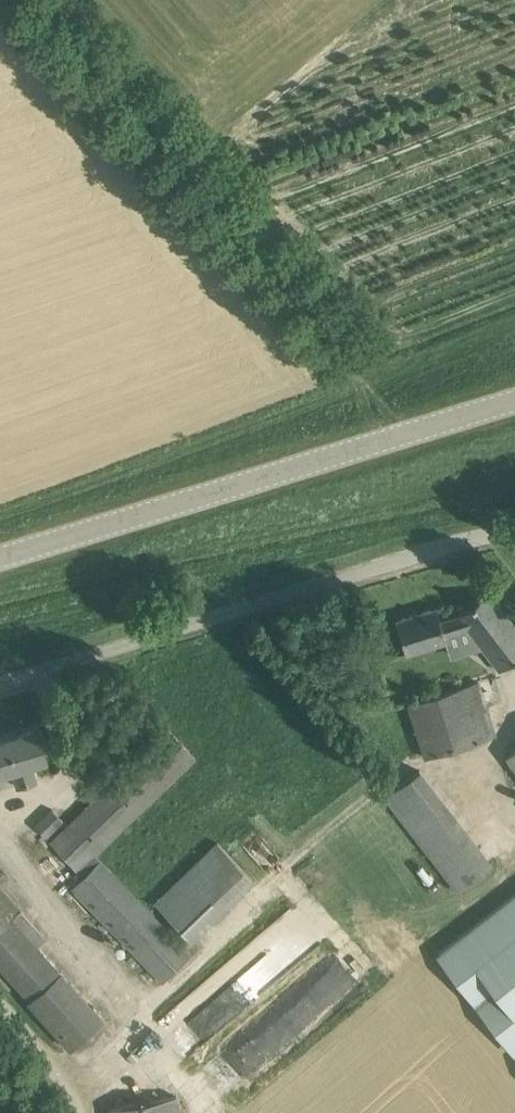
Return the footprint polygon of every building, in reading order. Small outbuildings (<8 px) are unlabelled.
[(514,658),(514,622),(513,623),(489,591),(457,615),(440,621),(436,607),(396,619),(406,652),(446,640),(444,635),(467,628),(499,670),(514,658)] [(422,757),(474,740),(494,734),(476,679),(404,703),(422,757)] [(0,740),(0,772),(12,768),(18,786),(36,780),(31,763),(47,758),(37,728),(0,740)] [(196,756),(183,743),(168,728),(118,776),(107,765),(90,781),(101,792),(50,841),(77,869),(83,875),(72,886),(163,980),(191,954),(99,859),(94,854),(196,756)] [(457,890),(492,863),(419,769),(384,797),(457,890)] [(53,808),(34,825),(45,837),(64,821),(53,808)] [(188,939),(252,877),(214,838),(150,900),(188,939)] [(34,924),(0,886),(0,969),(71,1049),(88,1034),(105,1018),(39,944),(46,937),(34,924)] [(436,953),(514,1056),(514,892),(437,952),(436,953)] [(253,1077),(296,1032),(272,1010),(230,1056),(253,1077)] [(176,1095),(108,1108),(109,1112),(180,1112),(176,1095)]
